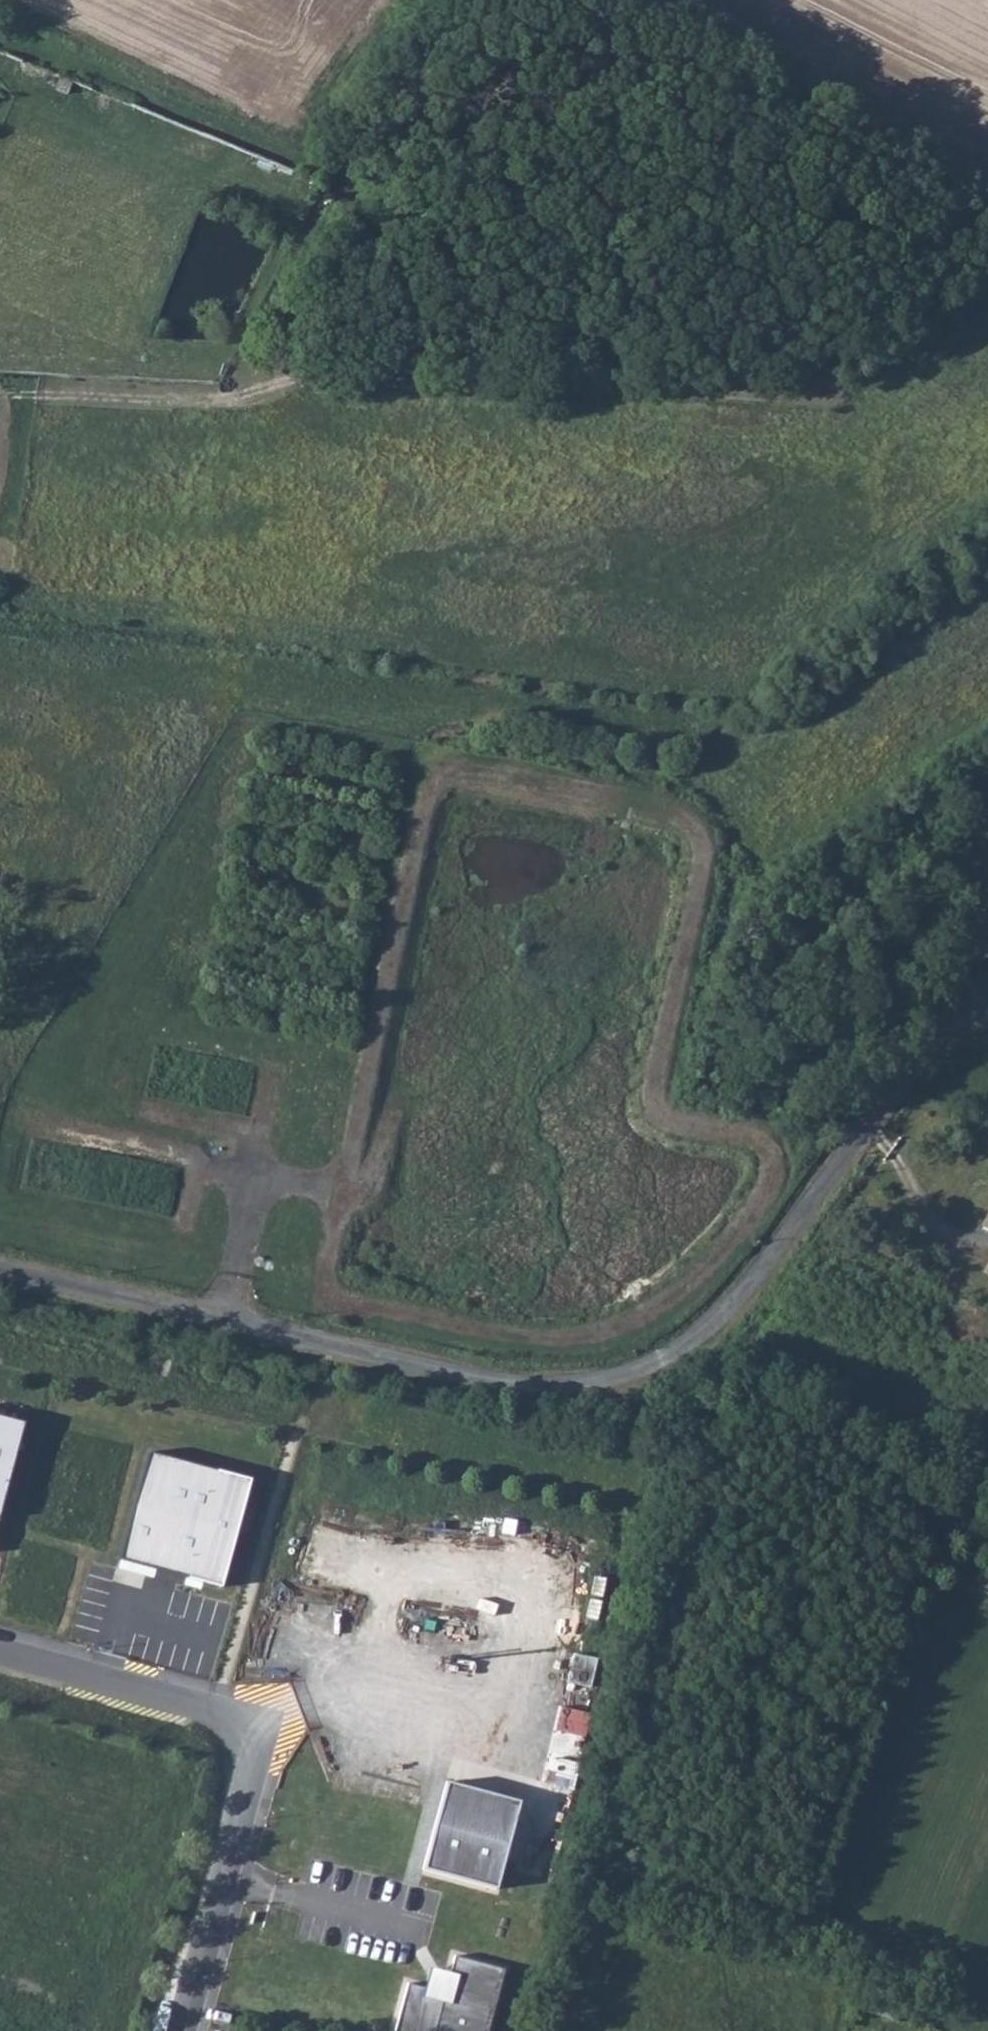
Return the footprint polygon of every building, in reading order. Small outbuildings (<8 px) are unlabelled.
[(0,1410),(0,1505),(24,1416),(0,1410)] [(149,1454),(122,1558),(222,1585),(250,1481),(149,1454)] [(515,1801),(445,1783),(422,1869),(492,1887),(515,1801)] [(455,1962),(451,1978),(429,1973),(425,1991),(408,1987),(397,2030),(488,2030),(502,1974),(455,1962)]
